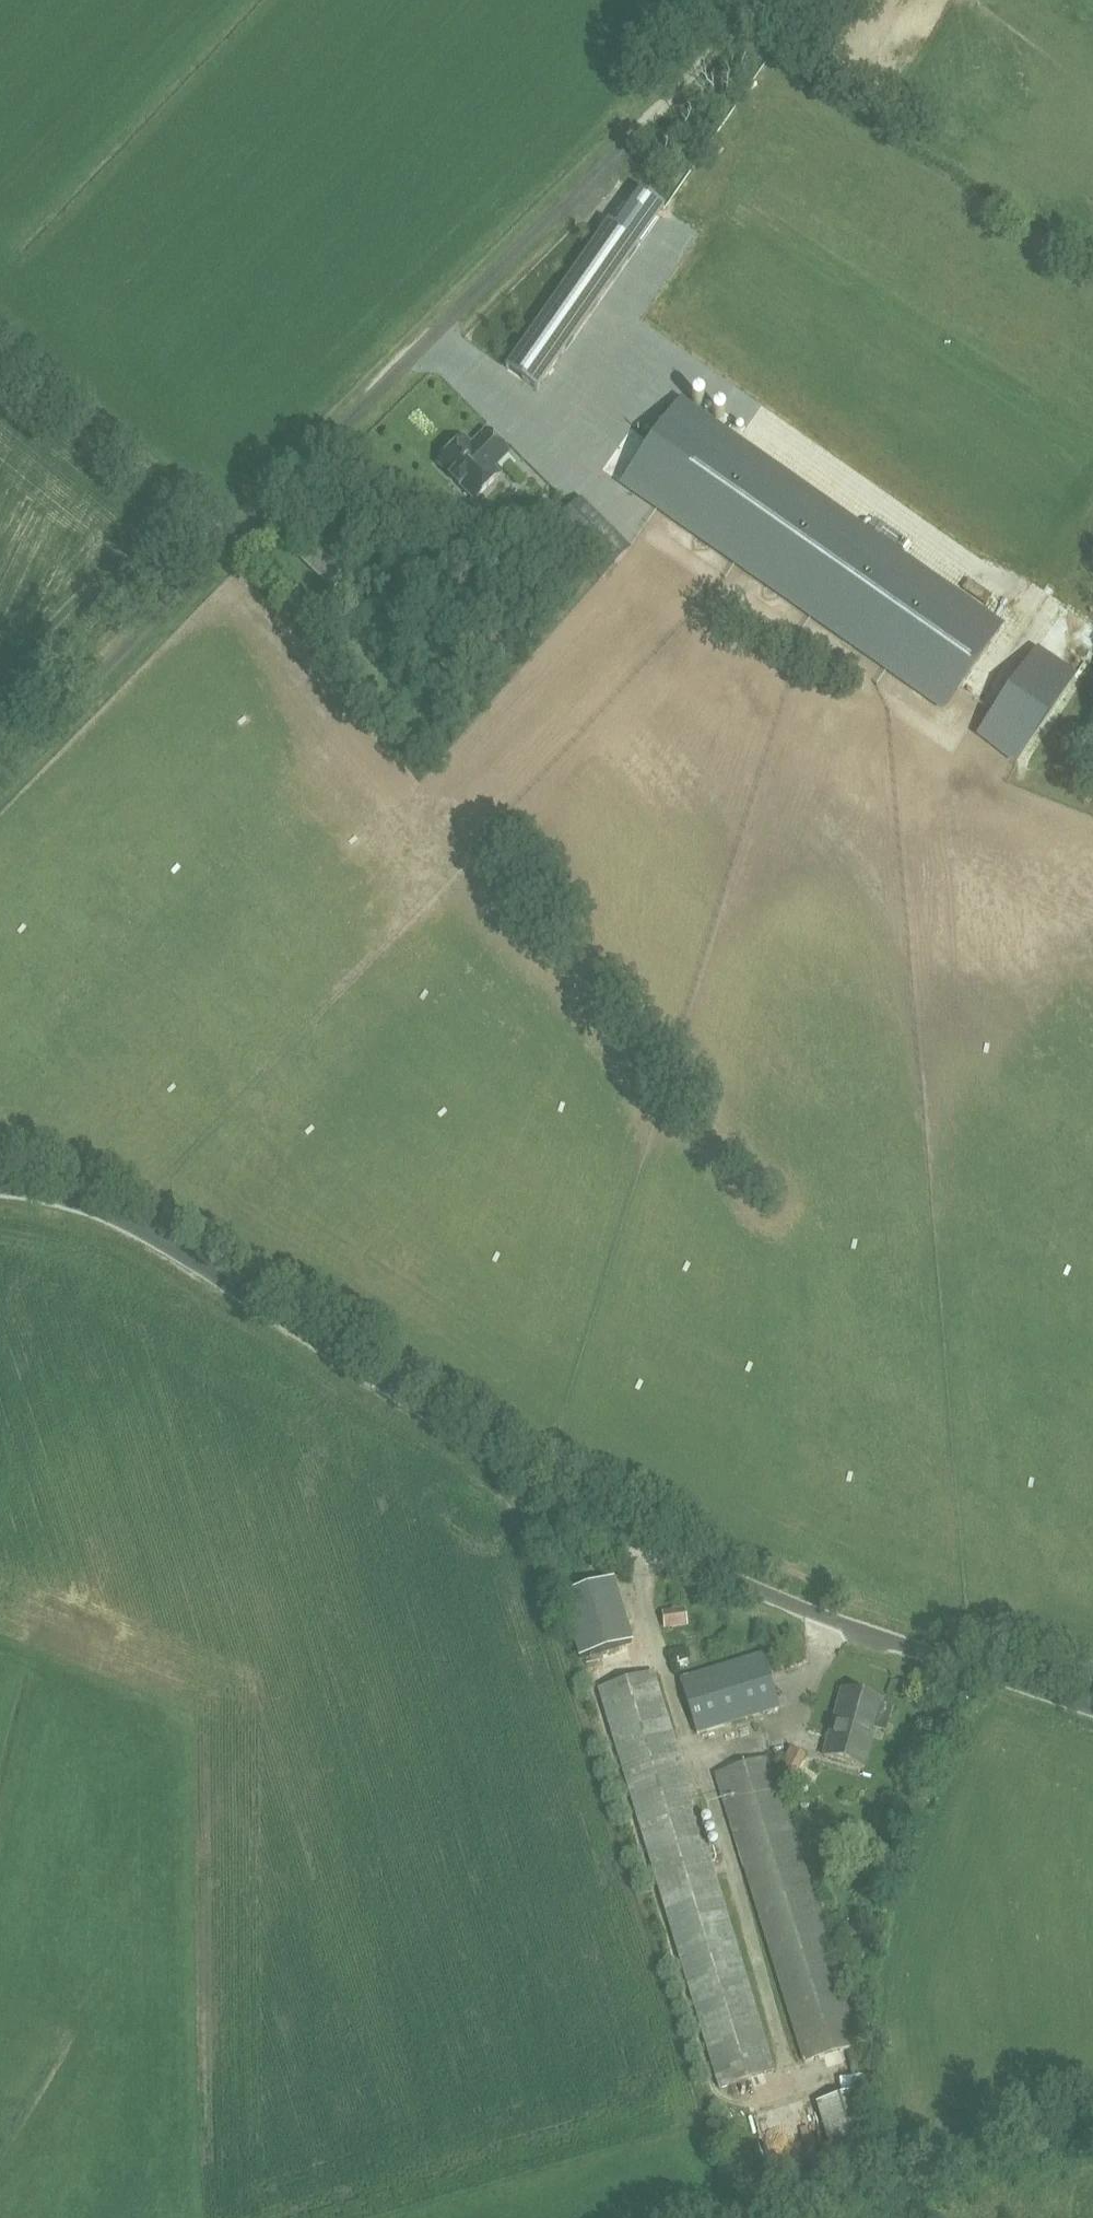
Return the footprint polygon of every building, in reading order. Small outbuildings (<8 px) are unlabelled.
[(506,369),(537,390),(664,209),(640,192),(615,228),(609,223),(506,369)] [(680,401),(623,483),(945,710),(1002,627),(680,401)] [(497,480),(490,473),(505,458),(483,437),(469,452),(460,443),(454,449),(448,449),(441,456),(441,462),(435,468),(447,480),(446,482),(456,491),(457,490),(472,505),(497,480)] [(553,528),(602,577),(627,552),(578,503),(553,528)] [(299,558),(332,590),(335,586),(355,568),(354,567),(357,564),(323,532),(299,558)] [(1073,742),(1090,710),(1023,673),(1005,704),(1073,742)] [(580,1659),(632,1643),(613,1580),(561,1596),(580,1659)] [(664,1610),(666,1628),(687,1625),(685,1608),(664,1610)] [(680,1679),(696,1734),(779,1708),(762,1654),(680,1679)] [(598,1688),(720,2087),(775,2071),(653,1671),(598,1688)] [(825,1757),(862,1768),(881,1700),(843,1690),(827,1748),(825,1757)] [(716,1773),(805,2062),(859,2045),(770,1757),(716,1773)] [(816,2103),(836,2166),(880,2152),(860,2089),(816,2103)] [(779,2150),(812,2143),(805,2111),(772,2118),(779,2150)]
